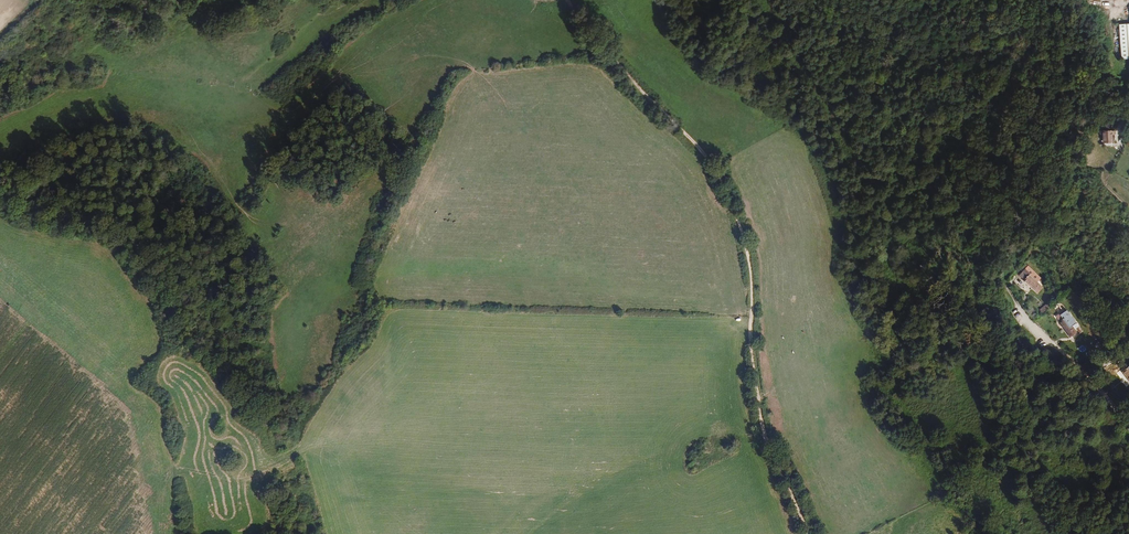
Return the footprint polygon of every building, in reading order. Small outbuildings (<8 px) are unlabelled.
[(1121,24),(1123,58),(1128,57),(1128,23),(1121,24)] [(1103,134),(1104,142),(1113,142),(1112,135),(1115,135),(1115,130),(1108,131),(1108,130),(1107,130),(1107,131),(1100,131),(1101,134),(1103,134)] [(212,207),(207,203),(200,212),(205,216),(212,207)] [(1027,268),(1022,272),(1027,278),(1024,280),(1038,293),(1043,288),(1037,283),(1041,278),(1030,268),(1027,268)] [(1046,304),(1040,310),(1044,313),(1049,307),(1046,304)] [(1050,314),(1053,318),(1058,313),(1055,309),(1050,314)] [(1063,319),(1060,322),(1071,337),(1077,333),(1072,327),(1076,324),(1067,311),(1060,315),(1063,319)] [(1098,342),(1095,347),(1099,349),(1100,350),(1104,346),(1098,342)] [(1071,369),(1062,377),(1064,381),(1068,378),(1070,380),(1076,376),(1071,369)] [(707,449),(703,446),(698,452),(695,450),(690,456),(694,458),(688,466),(692,469),(707,449)]
